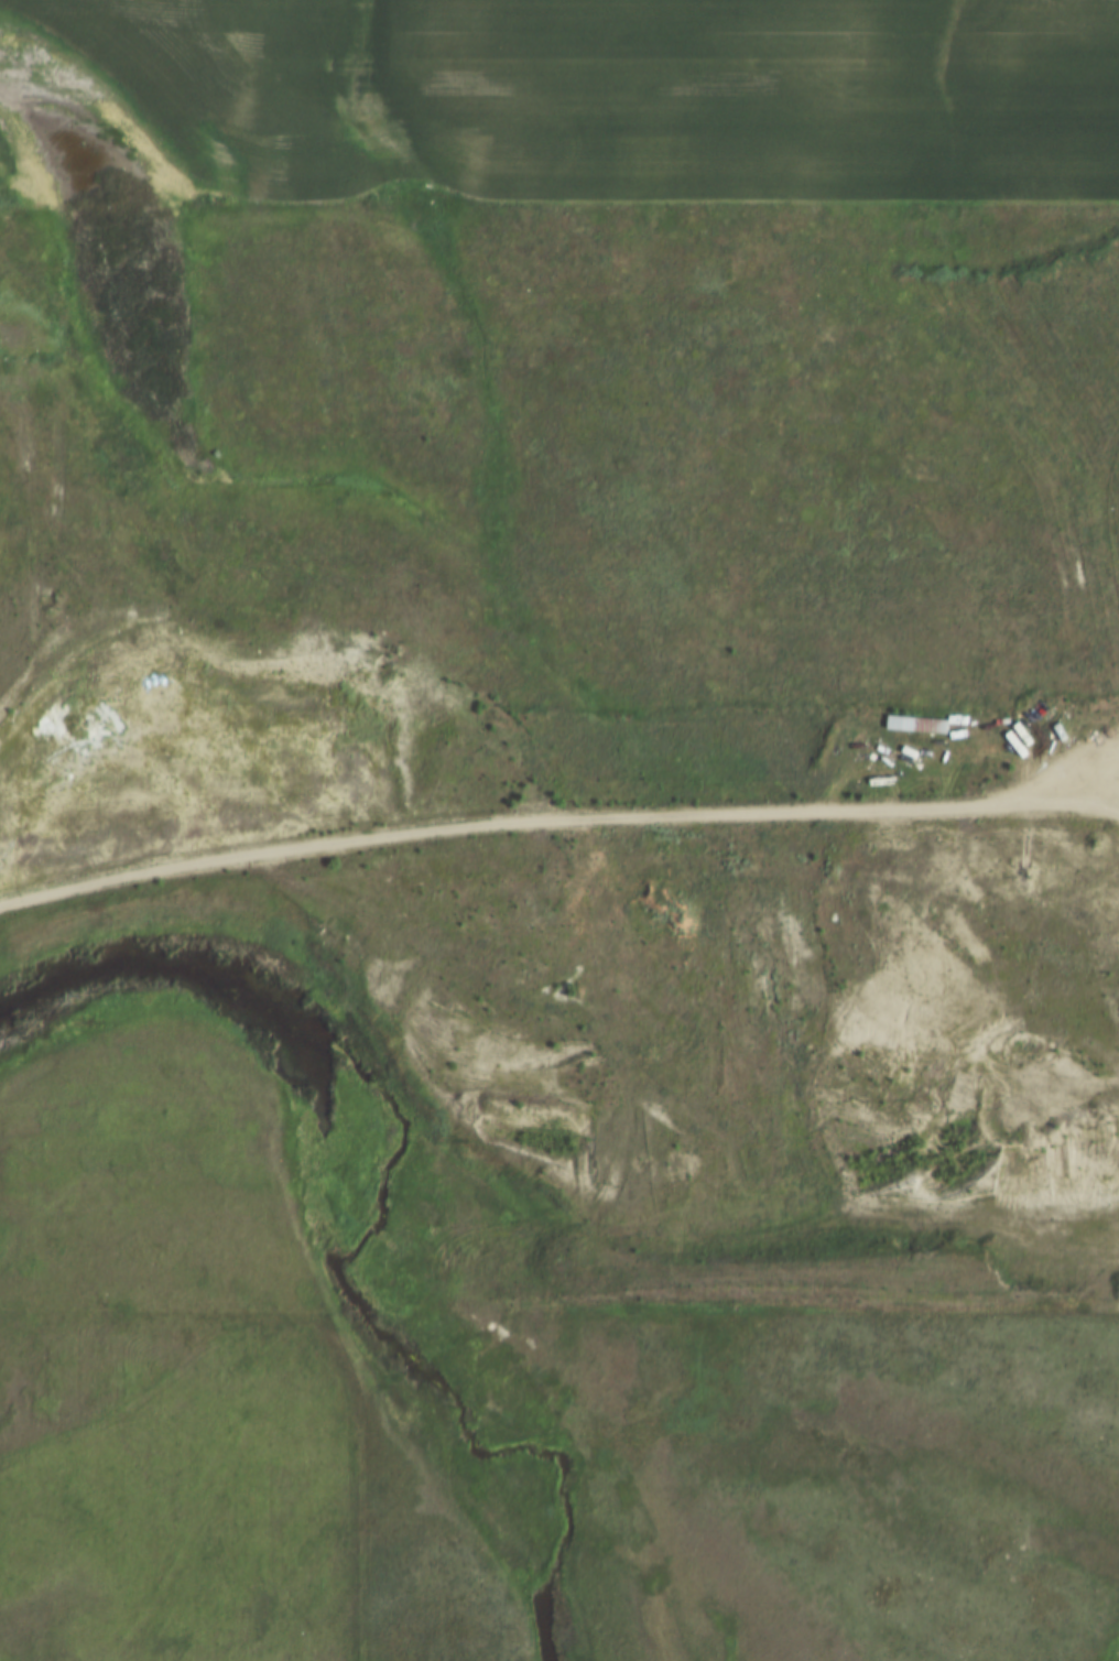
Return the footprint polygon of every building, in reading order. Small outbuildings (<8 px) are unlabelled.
[(892,709),(953,713),(952,727),(891,724),(892,709)]
